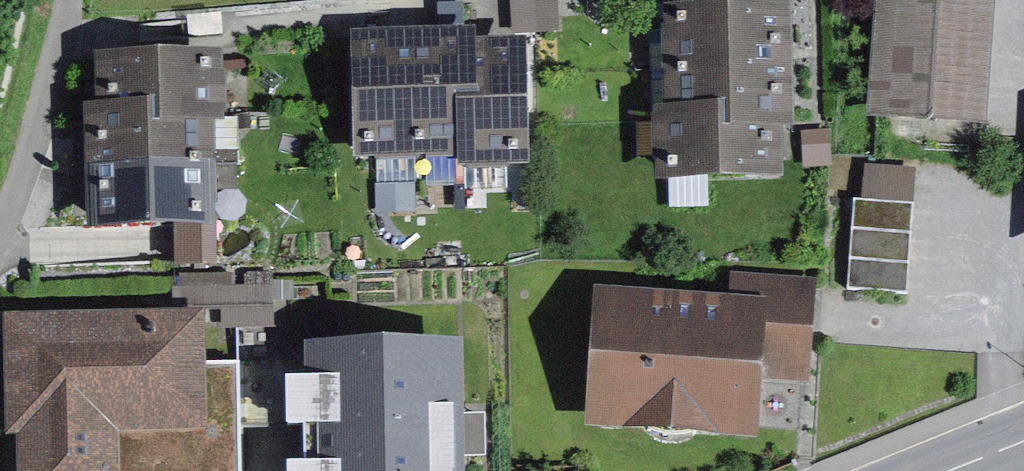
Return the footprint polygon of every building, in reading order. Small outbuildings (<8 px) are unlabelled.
[(876,107),(957,112),(964,0),(883,0),(876,107)] [(678,17),(679,69),(782,67),(781,15),(678,17)] [(461,142),(461,156),(466,156),(463,41),(413,42),(415,143),(461,142)] [(470,52),(470,41),(463,41),(466,156),(518,155),(516,51),(470,52)] [(412,179),(412,143),(415,143),(413,42),(360,43),(362,145),(373,144),(374,180),(412,179)] [(105,112),(94,112),(95,117),(200,114),(209,114),(208,61),(104,63),(105,112)] [(667,117),(667,120),(783,117),(782,67),(679,69),(680,117),(667,117)] [(95,117),(96,167),(201,165),(200,114),(95,117)] [(773,122),(783,121),(783,117),(667,120),(668,173),(774,170),(773,122)] [(97,218),(202,216),(201,165),(96,167),(97,218)] [(853,197),(845,287),(905,292),(912,202),(853,197)] [(208,321),(282,324),(284,273),(210,270),(208,321)] [(736,426),(740,381),(746,381),(749,349),(801,353),(805,297),(734,292),(731,324),(726,324),(727,313),(604,303),(600,352),(608,353),(603,414),(649,418),(650,407),(694,410),(693,422),(736,426)] [(102,421),(197,419),(196,368),(191,368),(190,320),(14,324),(16,423),(29,423),(30,470),(103,470),(102,421)] [(449,359),(319,361),(321,470),(451,470),(449,359)]
